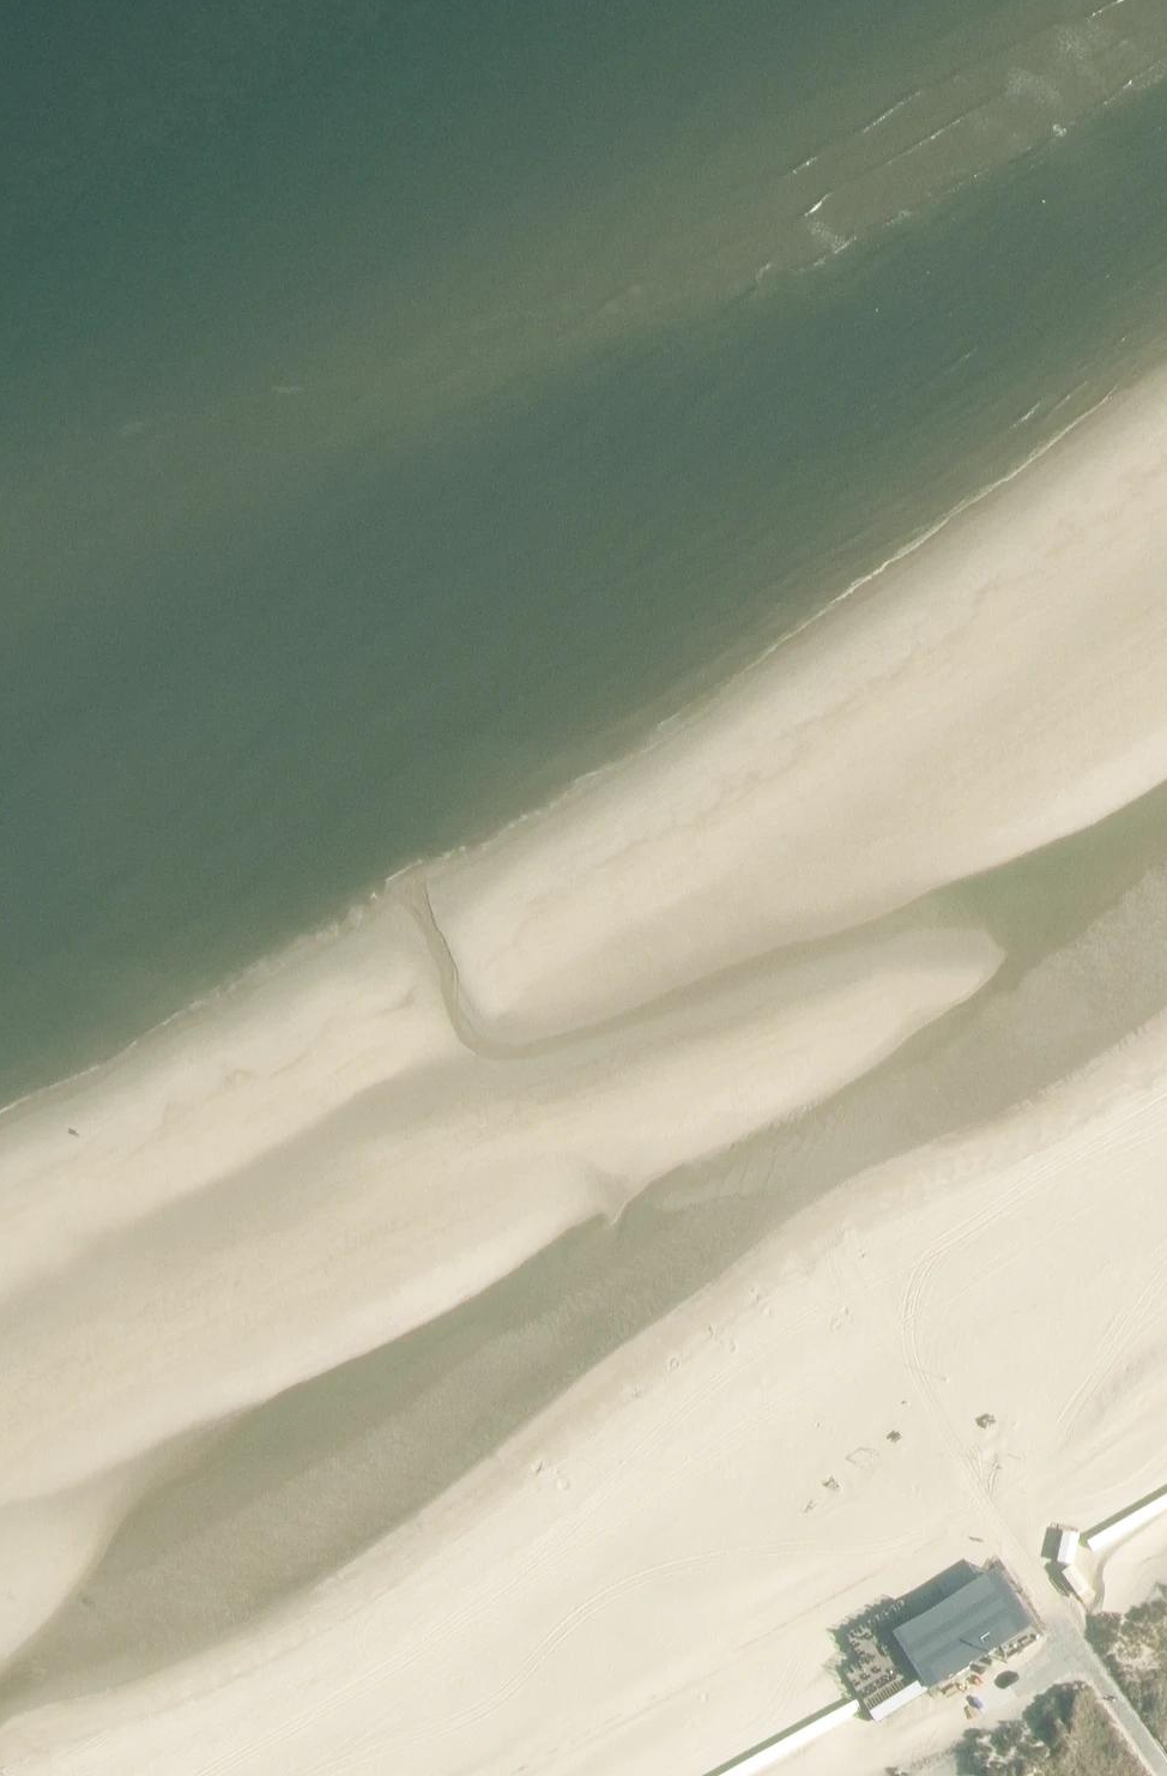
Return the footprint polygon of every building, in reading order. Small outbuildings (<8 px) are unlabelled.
[(1059,1566),(1072,1569),(1077,1540),(1064,1537),(1059,1566)] [(894,1645),(929,1698),(1034,1632),(998,1577),(894,1645)]
